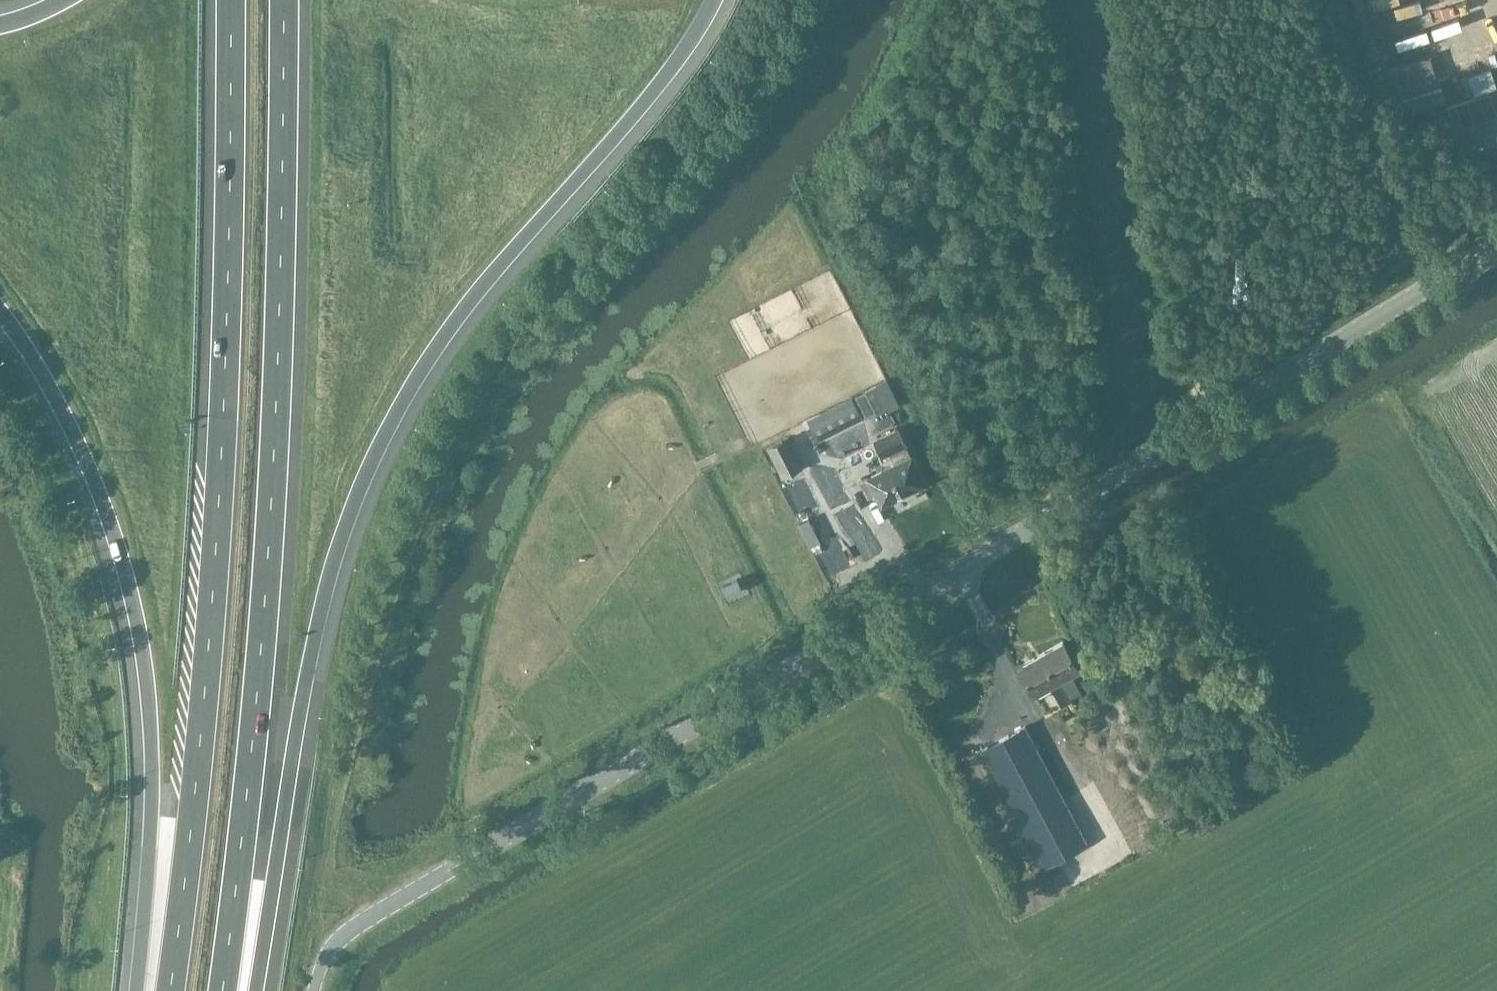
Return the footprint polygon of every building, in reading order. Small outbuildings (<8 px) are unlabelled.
[(1475,45),(1435,55),(1442,86),(1483,76),(1475,45)] [(1390,62),(1396,81),(1422,73),(1416,54),(1390,62)] [(1488,85),(1444,101),(1452,124),(1496,108),(1488,85)] [(877,384),(865,391),(876,413),(888,407),(877,384)] [(857,406),(812,428),(819,441),(863,419),(857,406)] [(908,443),(899,426),(874,439),(883,457),(889,453),(894,463),(862,480),(871,496),(875,494),(882,507),(924,484),(909,454),(910,453),(906,444),(908,443)] [(782,478),(803,467),(788,438),(767,448),(782,478)] [(728,597),(742,590),(737,579),(723,586),(728,597)] [(1063,641),(1020,666),(1036,694),(1050,686),(1054,693),(1055,692),(1063,706),(1070,701),(1069,699),(1082,692),(1071,673),(1078,669),(1081,675),(1089,670),(1082,658),(1084,657),(1092,653),(1085,640),(1068,650),(1063,641)] [(1044,868),(1087,845),(1024,727),(982,751),(1044,868)]
